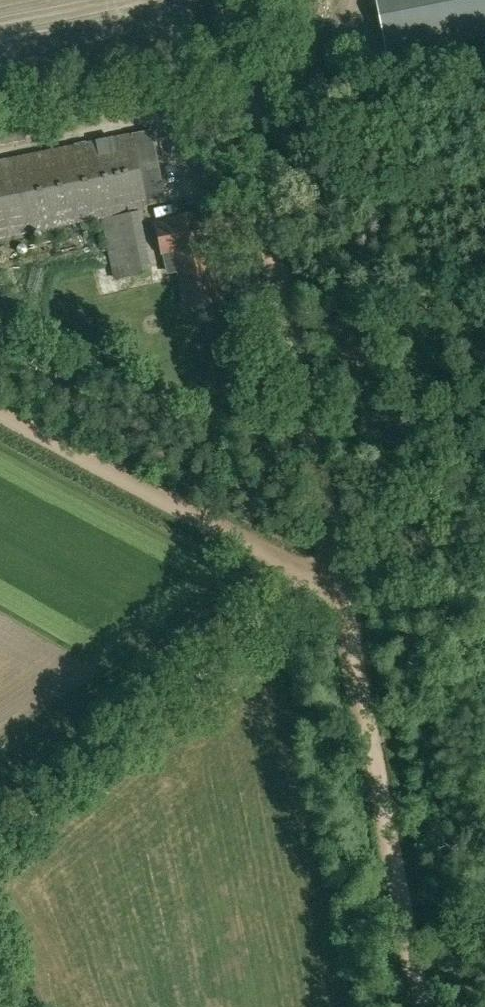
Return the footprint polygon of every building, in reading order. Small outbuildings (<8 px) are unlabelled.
[(388,53),(484,35),(484,0),(378,0),(388,53)] [(0,161),(0,237),(101,216),(139,209),(147,207),(146,202),(166,198),(152,131),(0,161)] [(153,274),(139,209),(101,216),(115,280),(153,274)] [(221,300),(209,243),(215,242),(209,215),(204,216),(203,214),(158,223),(164,252),(175,250),(187,307),(221,300)]
